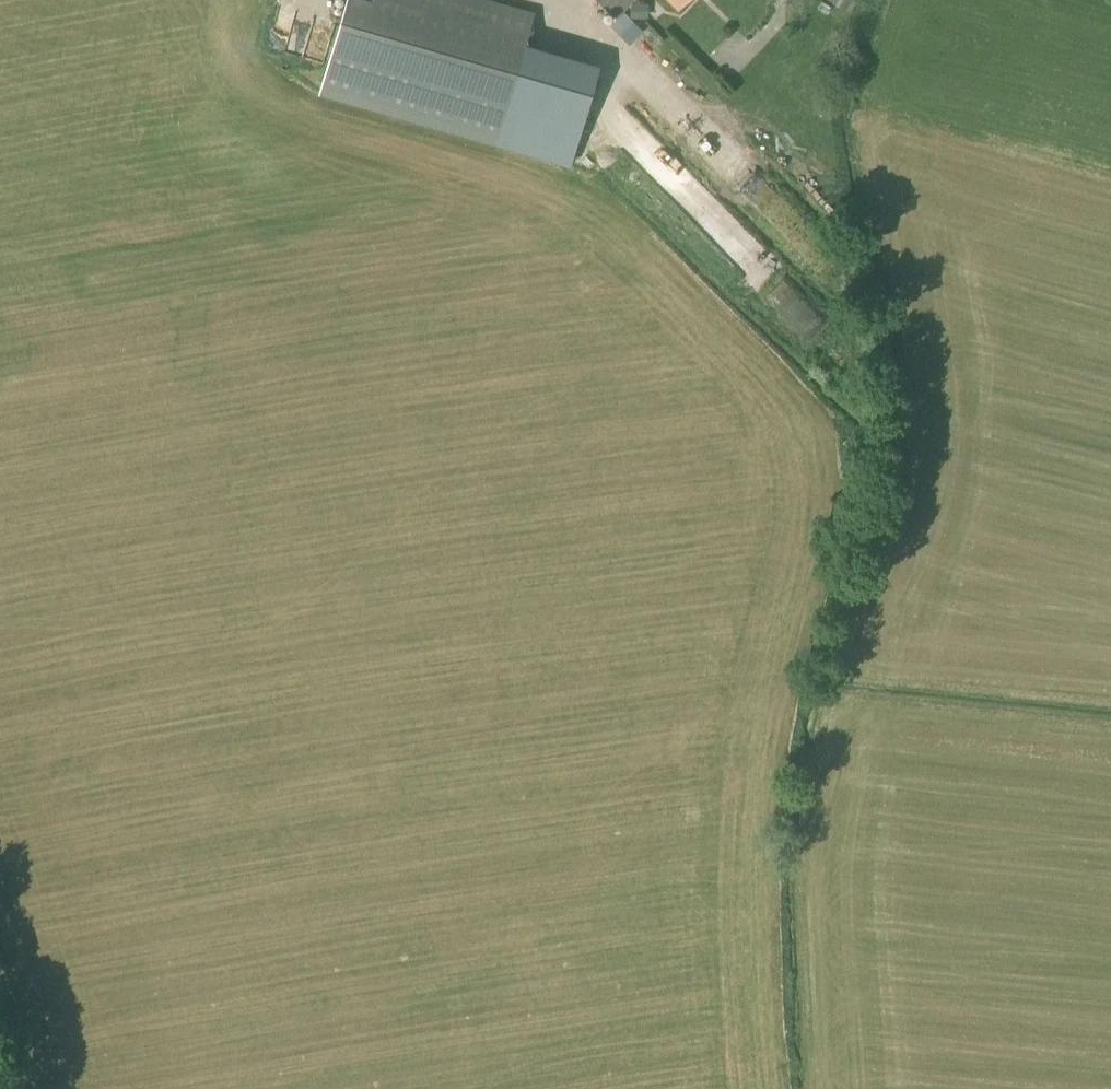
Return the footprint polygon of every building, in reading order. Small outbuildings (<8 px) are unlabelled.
[(510,92),(533,14),(485,0),(346,0),(318,94),(496,145),(510,92)] [(615,17),(633,0),(599,0),(615,17)] [(857,0),(830,0),(850,12),(857,0)] [(549,158),(561,167),(575,149),(563,140),(549,158)]
